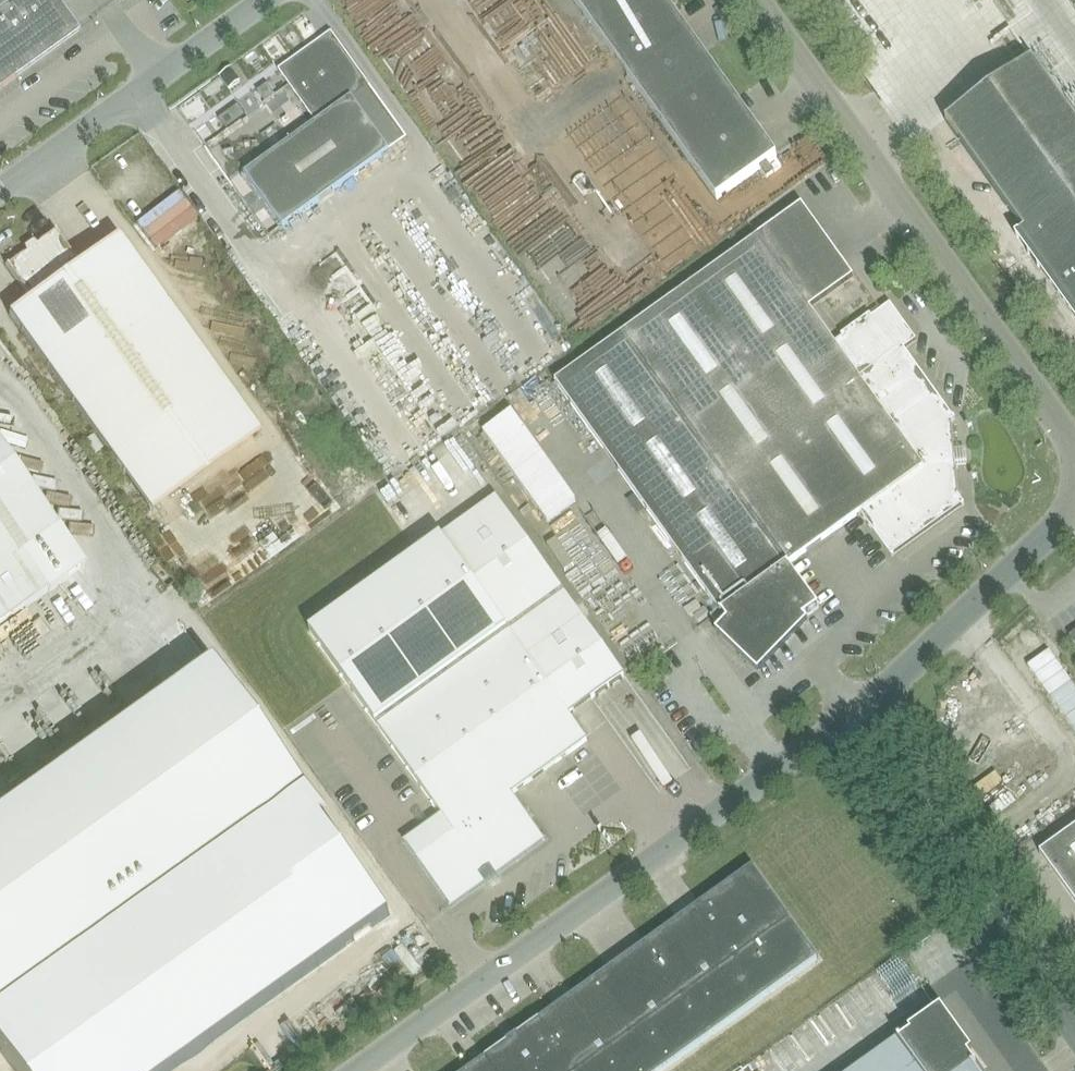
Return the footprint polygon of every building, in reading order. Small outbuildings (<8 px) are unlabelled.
[(80,31),(58,0),(0,0),(0,88),(80,31)] [(777,157),(664,0),(573,0),(716,201),(777,157)] [(331,33),(278,71),(315,124),(244,175),(283,228),(389,152),(352,99),(369,87),(331,33)] [(1048,83),(1033,61),(947,122),(1026,232),(1019,237),(1074,315),(1074,121),(1048,83)] [(423,85),(412,94),(423,106),(434,97),(423,85)] [(835,343),(810,309),(853,277),(801,205),(554,382),(719,613),(754,662),(784,641),(778,635),(785,630),(787,631),(818,609),(788,566),(789,566),(789,565),(860,514),(891,558),(964,505),(958,497),(951,423),(955,420),(904,349),(916,341),(890,304),(872,318),(870,315),(841,336),(842,338),(835,343)] [(260,436),(233,398),(117,237),(79,265),(55,231),(39,243),(40,244),(37,246),(32,243),(25,248),(27,253),(24,256),(22,254),(6,266),(30,300),(8,315),(151,515),(260,436)] [(511,413),(483,433),(547,523),(575,502),(511,413)] [(47,592),(22,557),(57,532),(0,452),(0,626),(47,592)] [(497,498),(310,632),(378,728),(442,817),(405,843),(451,907),(544,840),(511,794),(585,741),(568,717),(624,677),(497,498)] [(1049,653),(1028,668),(1074,733),(1074,688),(1049,653)] [(300,789),(211,662),(0,813),(0,1004),(300,789)] [(1039,855),(1074,904),(1074,829),(1039,855)] [(468,1070),(663,1070),(818,960),(752,868),(468,1070)] [(972,1069),(976,1066),(939,1014),(900,1041),(900,1040),(898,1041),(856,1070),(974,1070),(972,1069)]
